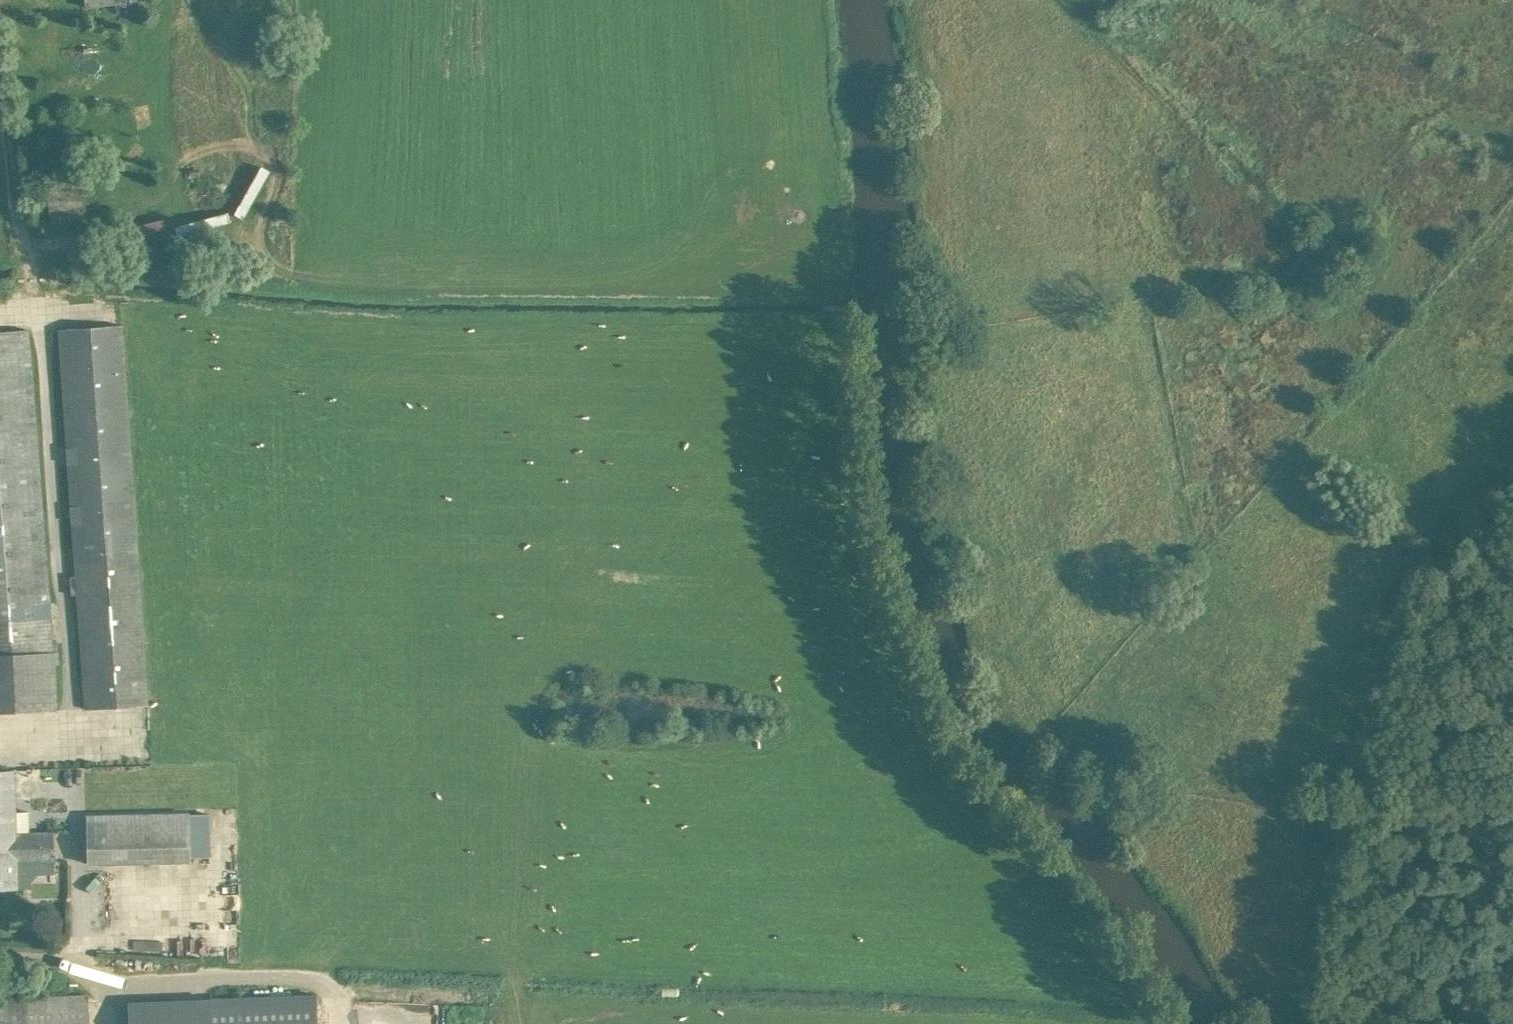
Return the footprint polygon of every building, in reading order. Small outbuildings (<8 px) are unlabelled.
[(59,329),(77,575),(70,575),(71,594),(78,593),(86,708),(149,703),(122,324),(59,329)] [(55,709),(53,663),(57,662),(57,641),(53,641),(53,637),(52,637),(28,329),(0,331),(0,711),(55,709)] [(15,769),(0,769),(0,888),(18,888),(17,861),(55,860),(54,831),(16,832),(15,769)] [(89,815),(90,863),(188,861),(188,813),(89,815)] [(317,992),(130,1000),(131,1023),(318,1023),(317,992)] [(87,994),(0,998),(0,1023),(88,1023),(87,994)] [(388,1001),(365,1001),(366,1023),(389,1023),(388,1001)]
